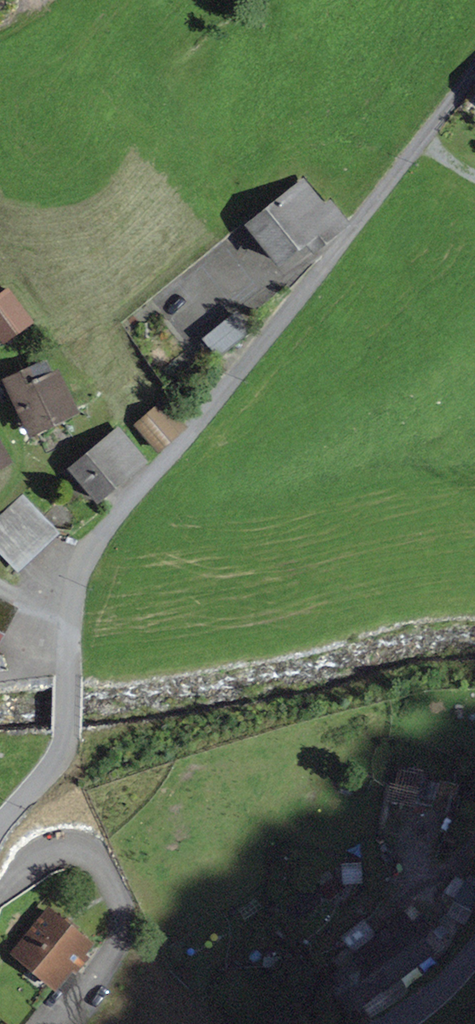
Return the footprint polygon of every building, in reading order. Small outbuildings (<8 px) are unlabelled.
[(326,207),(305,181),(250,225),(281,263),(303,245),(311,255),(348,226),(330,204),(326,207)] [(7,293),(0,298),(0,335),(5,342),(31,323),(7,293)] [(248,332),(236,317),(209,338),(221,353),(248,332)] [(32,370),(8,381),(34,433),(78,412),(59,372),(38,383),(32,370)] [(183,429),(162,406),(141,425),(161,448),(183,429)] [(144,463),(119,432),(74,469),(99,500),(144,463)] [(24,498),(0,521),(0,527),(6,533),(0,539),(0,547),(19,568),(57,533),(24,498)] [(0,603),(0,637),(14,611),(0,603)] [(445,912),(469,924),(474,912),(474,884),(463,878),(445,912)] [(44,906),(5,952),(45,986),(84,940),(44,906)] [(396,908),(316,966),(342,1002),(422,945),(396,908)]
